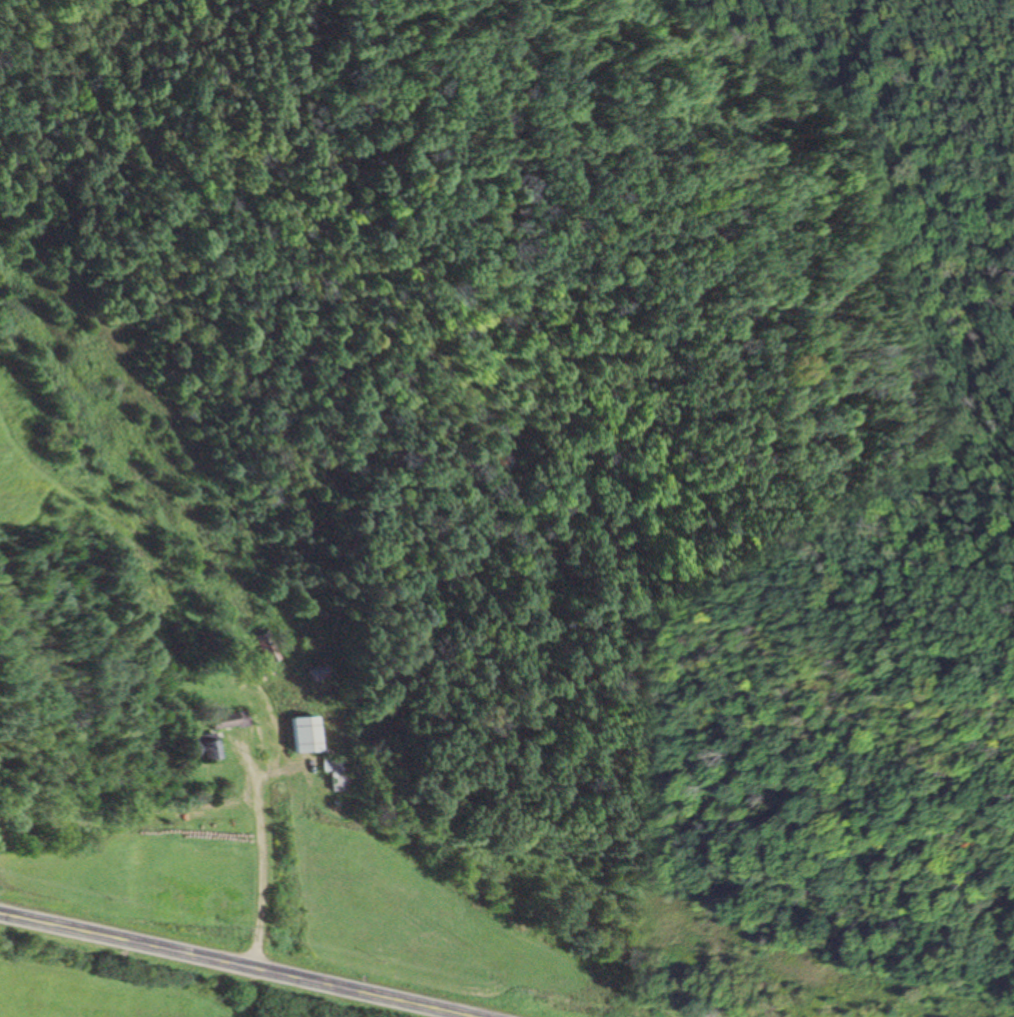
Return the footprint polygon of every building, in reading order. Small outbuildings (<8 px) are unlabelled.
[(203,729),(242,725),(241,711),(202,714),(203,729)] [(313,716),(285,716),(285,750),(313,750),(313,716)] [(179,737),(182,760),(212,757),(209,733),(179,737)] [(318,756),(318,771),(324,771),(324,791),(343,791),(343,756),(318,756)]
